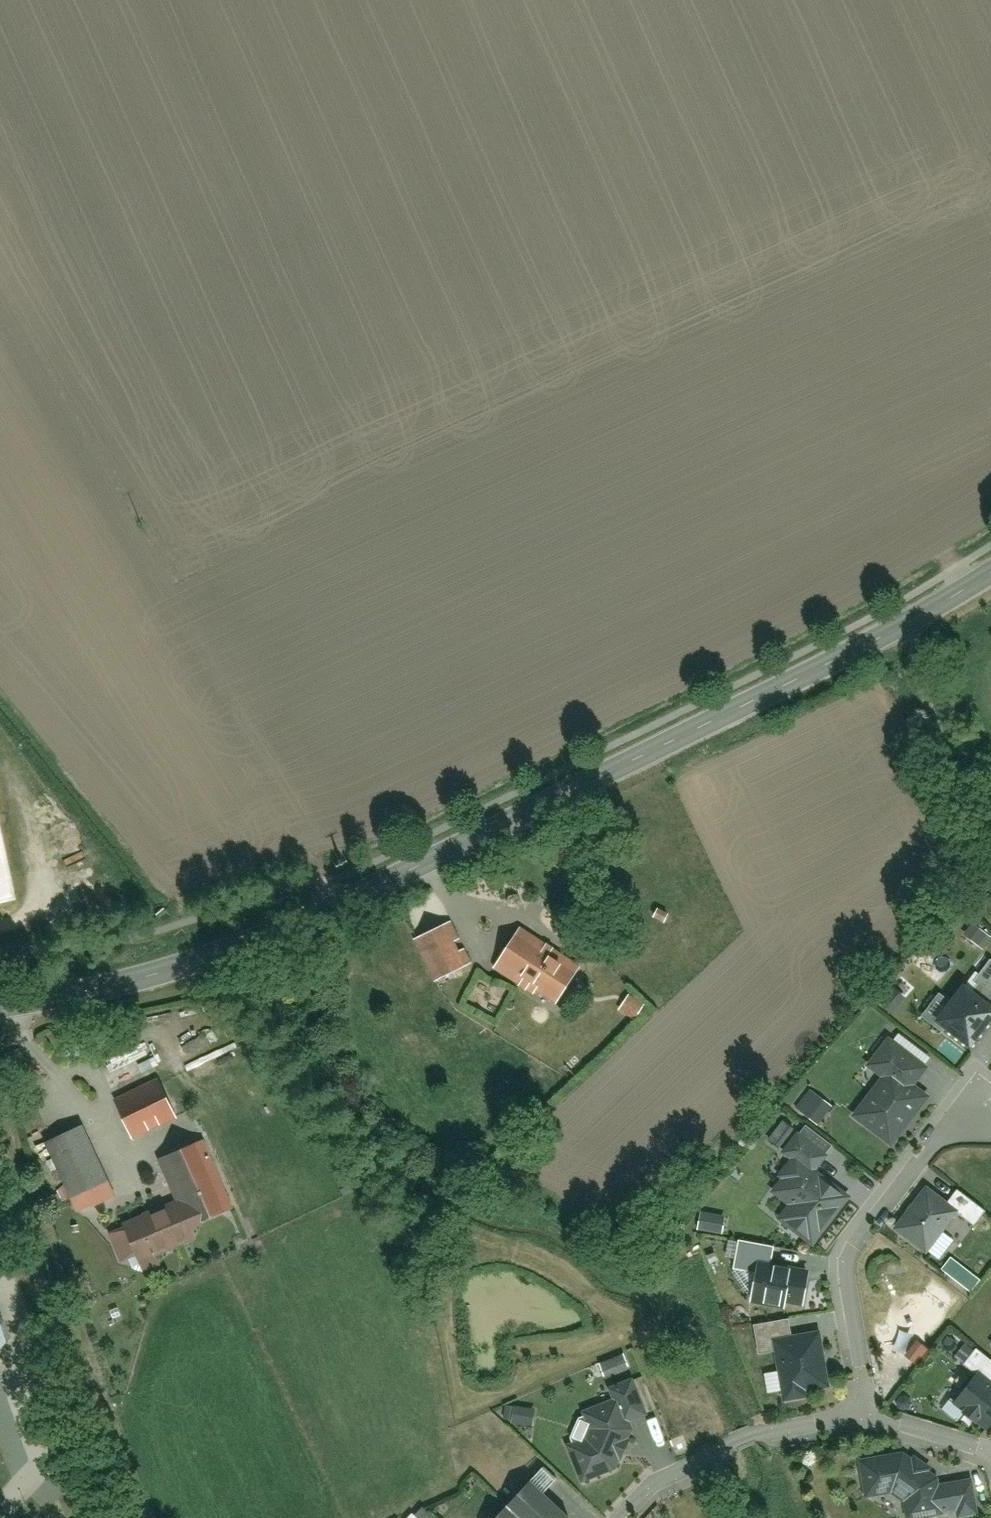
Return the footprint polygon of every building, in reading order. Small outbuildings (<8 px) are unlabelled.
[(24,901),(0,773),(0,905),(24,901)] [(450,923),(416,939),(435,982),(470,967),(450,923)] [(524,923),(494,970),(555,1009),(585,962),(524,923)] [(938,1020),(972,1047),(990,1022),(990,1004),(966,984),(938,1020)] [(870,1064),(885,1075),(855,1113),(892,1142),(929,1094),(916,1084),(930,1064),(890,1036),(870,1064)] [(118,1103),(135,1141),(183,1120),(166,1082),(118,1103)] [(88,1122),(47,1136),(69,1203),(111,1189),(88,1122)] [(118,1221),(137,1269),(207,1241),(202,1227),(237,1213),(210,1144),(162,1163),(176,1198),(118,1221)] [(773,1187),(789,1199),(814,1166),(798,1154),(773,1187)] [(850,1193),(814,1166),(789,1199),(778,1213),(814,1241),(850,1193)] [(927,1182),(897,1227),(932,1250),(962,1206),(927,1182)] [(981,1277),(952,1254),(942,1265),(972,1288),(981,1277)] [(810,1270),(762,1261),(755,1298),(803,1307),(810,1270)] [(17,1332),(0,1315),(0,1350),(17,1332)] [(821,1328),(774,1336),(784,1393),(831,1386),(821,1328)] [(598,1359),(605,1377),(631,1368),(624,1350),(598,1359)] [(979,1369),(955,1403),(990,1429),(990,1427),(990,1378),(979,1369)] [(620,1390),(632,1423),(656,1415),(643,1381),(620,1390)] [(587,1400),(586,1441),(569,1446),(584,1483),(618,1474),(632,1423),(620,1390),(587,1400)] [(517,1410),(515,1424),(533,1427),(536,1414),(517,1410)] [(867,1497),(904,1495),(905,1517),(950,1517),(981,1516),(979,1477),(932,1479),(930,1447),(865,1450),(867,1497)] [(508,1504),(524,1517),(568,1517),(572,1514),(532,1478),(508,1504)] [(508,1504),(495,1517),(524,1517),(508,1504)]
